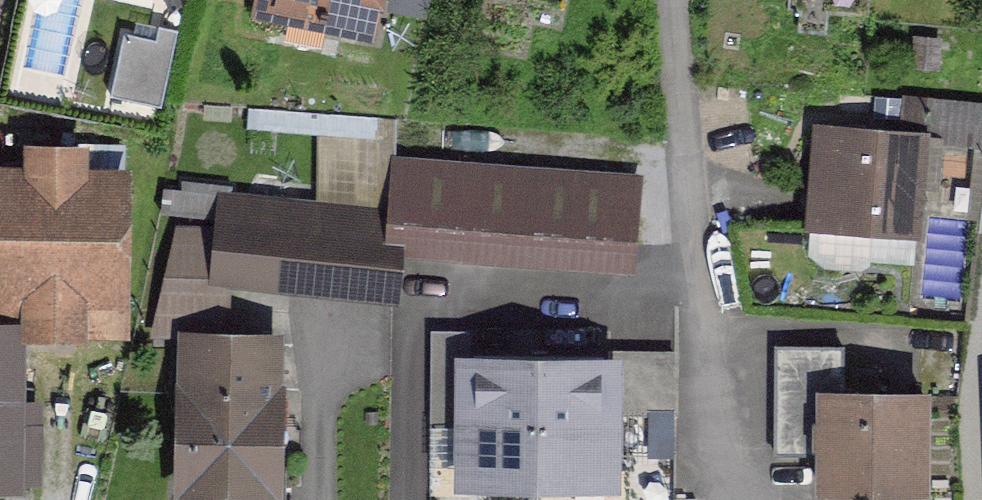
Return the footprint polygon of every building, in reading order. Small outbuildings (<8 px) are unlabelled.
[(391,0),(254,0),(251,14),(383,41),(391,0)] [(115,83),(163,93),(177,29),(129,19),(115,83)] [(929,230),(937,124),(827,115),(818,222),(929,230)] [(96,172),(97,138),(35,135),(34,169),(0,168),(0,321),(141,328),(149,174),(96,172)] [(639,263),(649,170),(398,142),(391,201),(227,183),(223,221),(216,278),(410,300),(417,239),(639,263)] [(223,221),(180,216),(169,312),(212,317),(216,278),(223,221)] [(293,328),(190,327),(188,498),(292,499),(293,328)] [(35,481),(35,328),(0,328),(0,481),(35,481)] [(817,451),(817,385),(844,385),(844,344),(778,343),(776,450),(817,451)] [(539,489),(540,350),(456,350),(455,488),(539,489)] [(624,410),(625,351),(540,350),(539,489),(623,489),(624,410)] [(652,352),(625,351),(624,410),(651,410),(652,352)] [(678,352),(652,352),(651,410),(678,410),(678,352)] [(931,491),(931,384),(844,385),(817,385),(817,451),(817,492),(931,491)]
